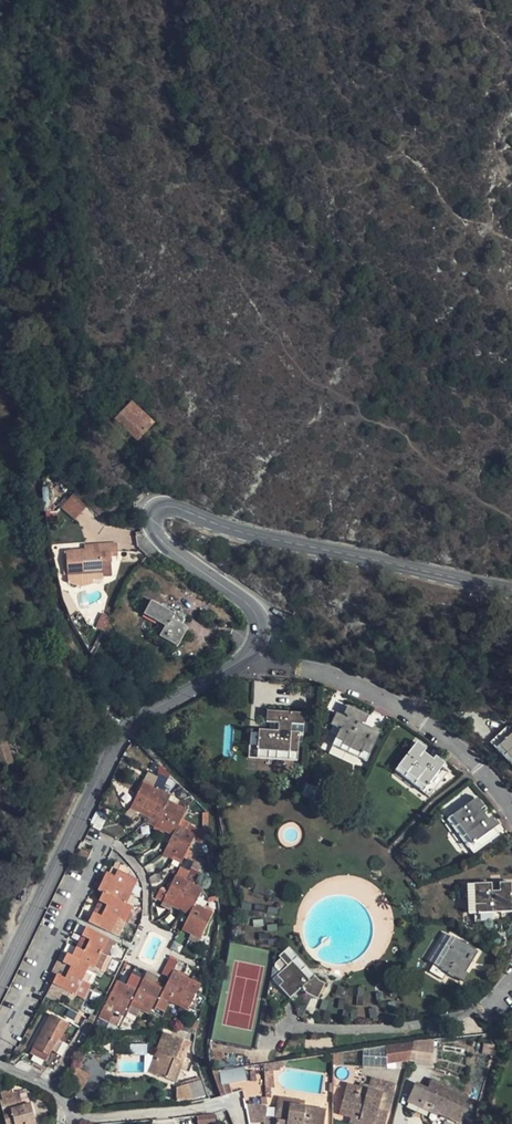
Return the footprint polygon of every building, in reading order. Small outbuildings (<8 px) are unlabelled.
[(157,422),(136,404),(123,419),(114,412),(106,423),(123,438),(129,432),(141,441),(157,422)] [(86,504),(72,493),(66,499),(80,510),(86,504)] [(66,499),(61,505),(75,517),(80,510),(66,499)] [(103,577),(112,576),(110,556),(110,552),(117,552),(117,542),(100,544),(100,548),(84,549),(65,550),(66,558),(62,558),(63,568),(66,568),(67,574),(92,572),(92,579),(103,578),(103,577)] [(92,572),(67,574),(67,582),(70,583),(74,584),(78,585),(82,585),(87,585),(90,584),(93,583),(92,579),(92,572)] [(151,601),(161,606),(166,597),(142,585),(137,593),(151,601)] [(131,604),(145,611),(151,601),(137,593),(131,604)] [(151,601),(145,611),(143,614),(165,626),(159,636),(177,646),(187,627),(181,624),(185,616),(176,611),(174,614),(161,606),(151,601)] [(110,617),(101,613),(94,628),(103,632),(110,617)] [(109,709),(102,697),(91,703),(99,715),(109,709)] [(339,729),(334,739),(342,743),(341,745),(359,754),(360,751),(368,755),(378,734),(335,714),(330,726),(336,729),(337,727),(339,729)] [(498,735),(504,740),(499,746),(506,754),(503,757),(511,767),(511,732),(507,726),(498,735)] [(274,752),(274,760),(295,762),(296,748),(301,748),(301,734),(249,730),(247,758),(255,759),(256,746),(268,746),(268,752),(274,752)] [(504,740),(498,735),(489,743),(503,757),(506,754),(499,746),(504,740)] [(11,736),(4,738),(13,764),(20,761),(11,736)] [(4,738),(0,739),(0,767),(0,768),(13,764),(4,738)] [(342,743),(334,739),(331,746),(365,762),(368,755),(360,751),(359,754),(341,745),(342,743)] [(255,759),(274,760),(274,752),(268,752),(268,746),(256,746),(255,759)] [(413,746),(396,767),(415,782),(412,785),(428,797),(447,772),(413,746)] [(415,782),(396,767),(393,771),(412,785),(415,782)] [(140,809),(150,787),(141,783),(131,805),(140,809)] [(160,791),(150,787),(140,809),(149,814),(160,791)] [(157,818),(166,800),(168,795),(160,791),(149,814),(157,818)] [(164,827),(175,805),(166,800),(157,818),(155,822),(164,827)] [(473,801),(451,816),(465,835),(460,838),(472,854),(498,836),(473,801)] [(138,814),(140,809),(131,805),(129,810),(138,814)] [(174,832),(176,826),(184,809),(175,805),(164,827),(174,832)] [(149,814),(140,809),(138,814),(147,818),(149,814)] [(147,818),(155,822),(157,818),(149,814),(147,818)] [(465,835),(451,816),(447,820),(460,838),(465,835)] [(161,832),(164,827),(155,822),(152,828),(161,832)] [(174,852),(185,830),(176,826),(174,832),(171,837),(166,848),(174,852)] [(171,837),(174,832),(164,827),(161,832),(171,837)] [(194,835),(185,830),(174,852),(184,857),(194,835)] [(172,857),(174,852),(166,848),(163,853),(172,857)] [(184,857),(174,852),(172,857),(182,861),(184,857)] [(102,893),(119,901),(124,893),(131,878),(116,871),(113,877),(105,874),(97,890),(102,893)] [(172,903),(182,881),(174,876),(163,899),(172,903)] [(192,885),(182,881),(172,903),(181,908),(192,885)] [(473,885),(474,914),(474,923),(499,922),(499,913),(511,913),(510,884),(499,884),(499,892),(491,892),(490,884),(473,885)] [(200,889),(192,885),(181,908),(189,912),(193,904),(200,889)] [(267,885),(266,890),(274,893),(276,888),(267,885)] [(264,896),(266,890),(258,887),(256,893),(264,896)] [(274,893),(266,890),(264,896),(272,899),(274,893)] [(124,904),(119,901),(102,893),(97,902),(105,906),(102,912),(117,919),(124,904)] [(124,893),(119,901),(124,904),(128,895),(124,893)] [(170,907),(172,903),(163,899),(161,903),(170,907)] [(105,906),(97,902),(94,908),(102,912),(105,906)] [(181,908),(172,903),(170,907),(179,912),(181,908)] [(131,907),(124,904),(117,919),(123,923),(131,907)] [(202,908),(193,904),(189,912),(187,916),(183,926),(191,930),(202,908)] [(254,906),(253,912),(263,915),(264,909),(254,906)] [(189,912),(181,908),(179,912),(187,916),(189,912)] [(211,913),(202,908),(191,930),(201,935),(211,913)] [(109,934),(117,919),(102,912),(99,917),(91,914),(87,923),(109,934)] [(191,930),(183,926),(180,931),(189,935),(191,930)] [(85,946),(100,953),(107,939),(85,927),(80,937),(88,941),(85,946)] [(191,930),(189,935),(198,939),(201,935),(191,930)] [(449,937),(444,946),(448,949),(442,958),(438,956),(432,964),(459,981),(476,953),(449,937)] [(93,968),(100,953),(85,946),(83,953),(75,949),(71,957),(88,966),(93,968)] [(448,949),(444,946),(438,956),(442,958),(448,949)] [(307,981),(313,976),(287,948),(282,953),(307,981)] [(318,982),(313,976),(307,981),(282,953),(278,957),(286,966),(276,975),(282,983),(278,987),(289,998),(300,988),(305,994),(311,997),(316,1000),(323,985),(318,982)] [(81,981),(88,966),(71,957),(66,955),(61,964),(69,968),(66,974),(81,981)] [(170,997),(181,976),(171,971),(161,993),(170,997)] [(73,996),(81,981),(66,974),(63,980),(56,976),(51,985),(73,996)] [(282,983),(276,975),(272,980),(278,987),(282,983)] [(190,981),(181,976),(170,997),(180,1002),(190,981)] [(141,1006),(152,984),(142,979),(131,1001),(141,1006)] [(114,1008),(124,986),(115,981),(105,1003),(114,1008)] [(199,985),(190,981),(180,1002),(188,1006),(199,985)] [(160,989),(152,984),(141,1006),(150,1010),(160,989)] [(352,991),(358,994),(361,986),(355,984),(352,991)] [(134,990),(124,986),(114,1008),(123,1012),(134,990)] [(361,986),(358,994),(363,996),(366,988),(361,986)] [(168,1002),(170,997),(161,993),(159,998),(168,1002)] [(303,1012),(311,997),(305,994),(298,1010),(303,1012)] [(363,996),(358,994),(354,1003),(359,1005),(363,996)] [(363,996),(359,1005),(364,1007),(368,998),(363,996)] [(180,1002),(170,997),(168,1002),(178,1007),(180,1002)] [(139,1011),(141,1006),(131,1001),(129,1006),(139,1011)] [(188,1006),(180,1002),(178,1007),(186,1011),(188,1006)] [(112,1012),(114,1008),(105,1003),(103,1008),(112,1012)] [(150,1010),(141,1006),(139,1011),(147,1015),(150,1010)] [(123,1012),(114,1008),(112,1012),(121,1017),(123,1012)] [(49,1016),(31,1049),(47,1058),(56,1041),(58,1042),(66,1025),(49,1016)] [(164,1033),(156,1053),(153,1063),(152,1075),(173,1083),(189,1042),(164,1033)] [(407,1057),(412,1041),(388,1044),(391,1060),(407,1057)] [(47,1058),(31,1049),(28,1055),(44,1063),(47,1058)] [(153,1063),(156,1053),(153,1051),(145,1073),(152,1075),(153,1063)] [(283,1059),(263,1062),(264,1097),(269,1097),(269,1085),(271,1085),(271,1070),(278,1069),(278,1066),(282,1065),(281,1065),(284,1064),(283,1059)] [(245,1082),(243,1069),(218,1072),(221,1086),(245,1082)] [(80,1092),(88,1076),(75,1070),(67,1085),(80,1092)] [(406,1102),(428,1113),(432,1106),(439,1109),(438,1111),(461,1122),(469,1105),(462,1102),(465,1096),(430,1080),(426,1088),(414,1083),(406,1102)] [(203,1097),(198,1081),(182,1086),(187,1101),(203,1097)] [(366,1089),(346,1084),(337,1115),(349,1118),(369,1123),(384,1123),(387,1113),(377,1110),(381,1094),(366,1089)] [(367,1085),(366,1089),(381,1094),(377,1110),(387,1113),(392,1092),(367,1085)] [(2,1109),(16,1105),(15,1101),(19,1100),(17,1093),(13,1094),(11,1089),(1,1092),(3,1100),(0,1100),(0,1101),(2,1109)] [(301,1102),(277,1098),(274,1120),(275,1120),(285,1121),(287,1106),(301,1108),(301,1102)] [(4,1115),(6,1123),(27,1123),(35,1122),(30,1104),(10,1109),(12,1113),(4,1115)] [(324,1111),(301,1108),(287,1106),(285,1121),(275,1120),(274,1123),(323,1123),(324,1111)] [(428,1113),(436,1117),(437,1115),(457,1123),(460,1123),(461,1122),(438,1111),(439,1109),(432,1106),(428,1113)] [(195,1117),(196,1123),(216,1123),(213,1115),(195,1117)]
